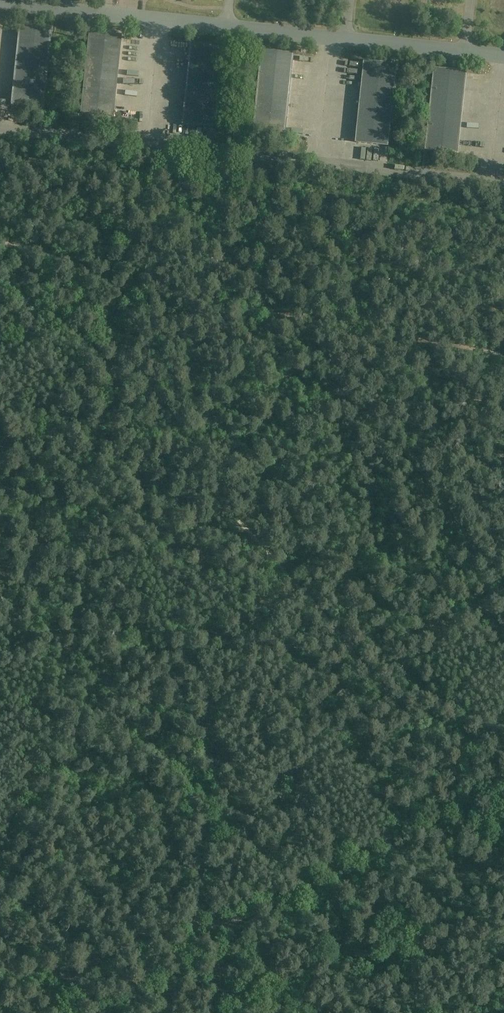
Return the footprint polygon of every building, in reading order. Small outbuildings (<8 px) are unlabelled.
[(42,109),(51,28),(20,25),(11,106),(23,107),(42,109)] [(81,113),(112,116),(120,35),(89,32),(81,113)] [(214,127),(223,46),(192,43),(183,124),(214,127)] [(254,131),(285,135),(293,54),(262,50),(254,131)] [(387,146),(396,64),(365,61),(356,142),(387,146)] [(426,150),(457,153),(466,72),(435,69),(426,150)]
